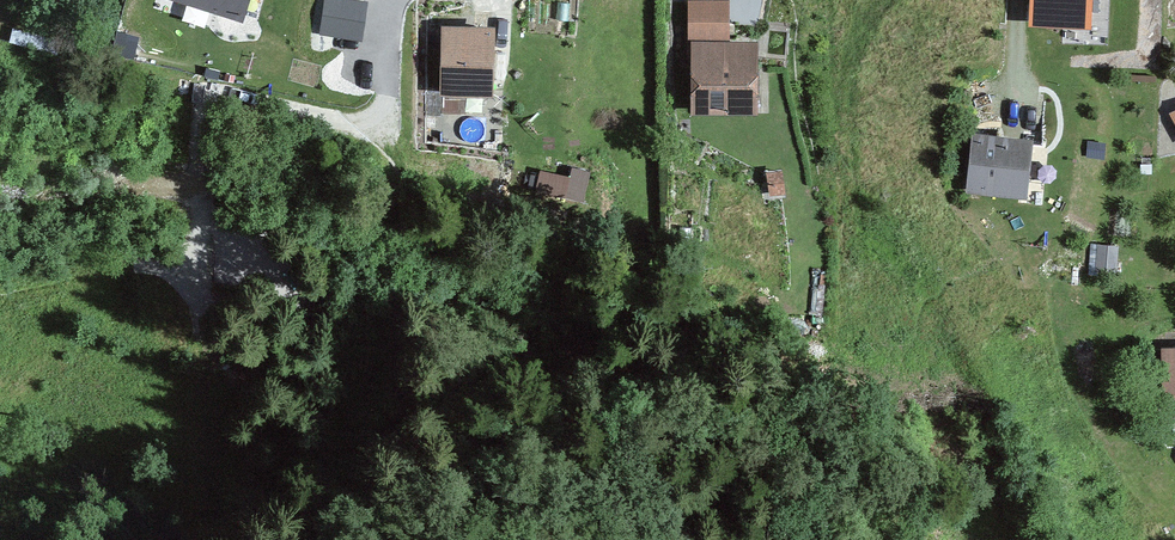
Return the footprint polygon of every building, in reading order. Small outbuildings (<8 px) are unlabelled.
[(239,18),(245,0),(179,0),(239,18)] [(339,0),(328,0),(323,31),(360,37),(365,4),(339,0)] [(689,113),(765,109),(762,38),(735,39),(733,0),(683,0),(689,113)] [(1032,22),(1088,24),(1088,0),(1033,0),(1032,22)] [(495,27),(440,28),(441,90),(496,89),(495,27)] [(1038,137),(974,132),(969,189),(1033,194),(1038,137)] [(585,194),(586,168),(540,167),(539,192),(585,194)] [(1120,247),(1099,249),(1097,272),(1119,277),(1120,247)] [(1164,345),(1163,416),(1174,416),(1174,345),(1164,345)]
